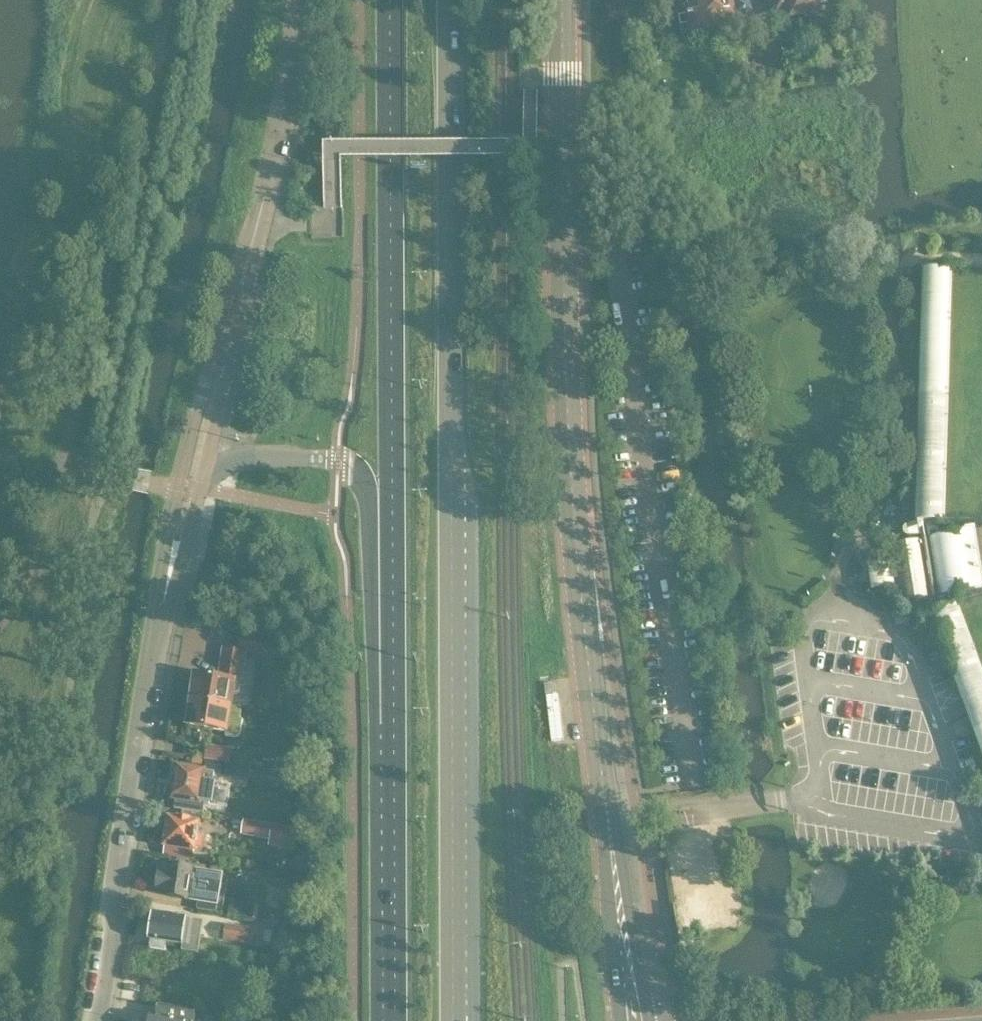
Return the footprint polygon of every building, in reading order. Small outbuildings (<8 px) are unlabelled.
[(689,4),(699,3),(700,13),(701,14),(733,9),(731,0),(688,0),(689,4)] [(816,5),(827,3),(826,0),(790,0),(773,3),(775,15),(790,13),(791,18),(818,14),(816,5)] [(720,23),(735,21),(733,9),(701,14),(700,13),(680,16),(683,34),(720,28),(720,23)] [(705,243),(718,242),(717,231),(704,233),(705,243)] [(947,275),(919,274),(913,524),(941,525),(947,275)] [(978,590),(969,532),(929,539),(927,525),(935,525),(937,475),(919,474),(918,524),(918,525),(907,527),(909,537),(921,535),(921,539),(890,545),(895,570),(892,570),(889,570),(890,580),(895,579),(896,579),(900,604),(931,598),(932,603),(920,605),(922,616),(933,615),(933,616),(942,639),(950,662),(967,656),(949,609),(955,606),(954,595),(978,590)] [(955,608),(928,618),(981,763),(981,681),(955,608)] [(270,639),(240,634),(238,650),(268,655),(270,639)] [(196,675),(193,695),(194,695),(193,701),(232,707),(233,695),(236,694),(239,692),(240,690),(239,687),(238,685),(235,683),(238,664),(244,665),(246,652),(223,649),(218,678),(196,675)] [(546,694),(556,693),(555,683),(545,685),(546,694)] [(552,742),(564,740),(558,695),(546,696),(552,742)] [(191,706),(188,726),(227,732),(227,736),(234,737),(238,737),(240,735),(241,732),(244,719),(240,718),(241,709),(232,707),(193,701),(192,706),(191,706)] [(208,746),(206,759),(229,762),(231,750),(208,746)] [(224,777),(249,781),(251,767),(226,763),(224,777)] [(174,776),(172,785),(174,785),(172,798),(176,799),(206,803),(210,804),(210,803),(213,804),(216,783),(213,782),(215,772),(177,766),(176,776),(174,776)] [(176,799),(174,809),(204,814),(206,803),(176,799)] [(178,819),(169,818),(167,830),(164,833),(163,839),(165,843),(165,845),(195,850),(199,823),(190,822),(191,820),(178,817),(178,819)] [(272,825),(236,819),(234,833),(270,839),(272,825)] [(275,828),(272,844),(286,846),(289,830),(275,828)] [(217,904),(221,875),(164,865),(163,874),(160,874),(158,889),(168,891),(167,895),(217,904)] [(255,906),(230,902),(228,914),(253,918),(255,906)] [(150,923),(147,938),(150,938),(150,940),(152,940),(150,948),(165,950),(166,943),(183,945),(182,951),(199,953),(204,922),(154,913),(152,924),(150,923)] [(256,920),(230,916),(229,926),(227,925),(224,939),(252,944),(256,920)] [(263,920),(259,946),(283,949),(287,924),(263,920)] [(196,1011),(158,1005),(156,1017),(150,1016),(150,1020),(194,1020),(196,1011)]
